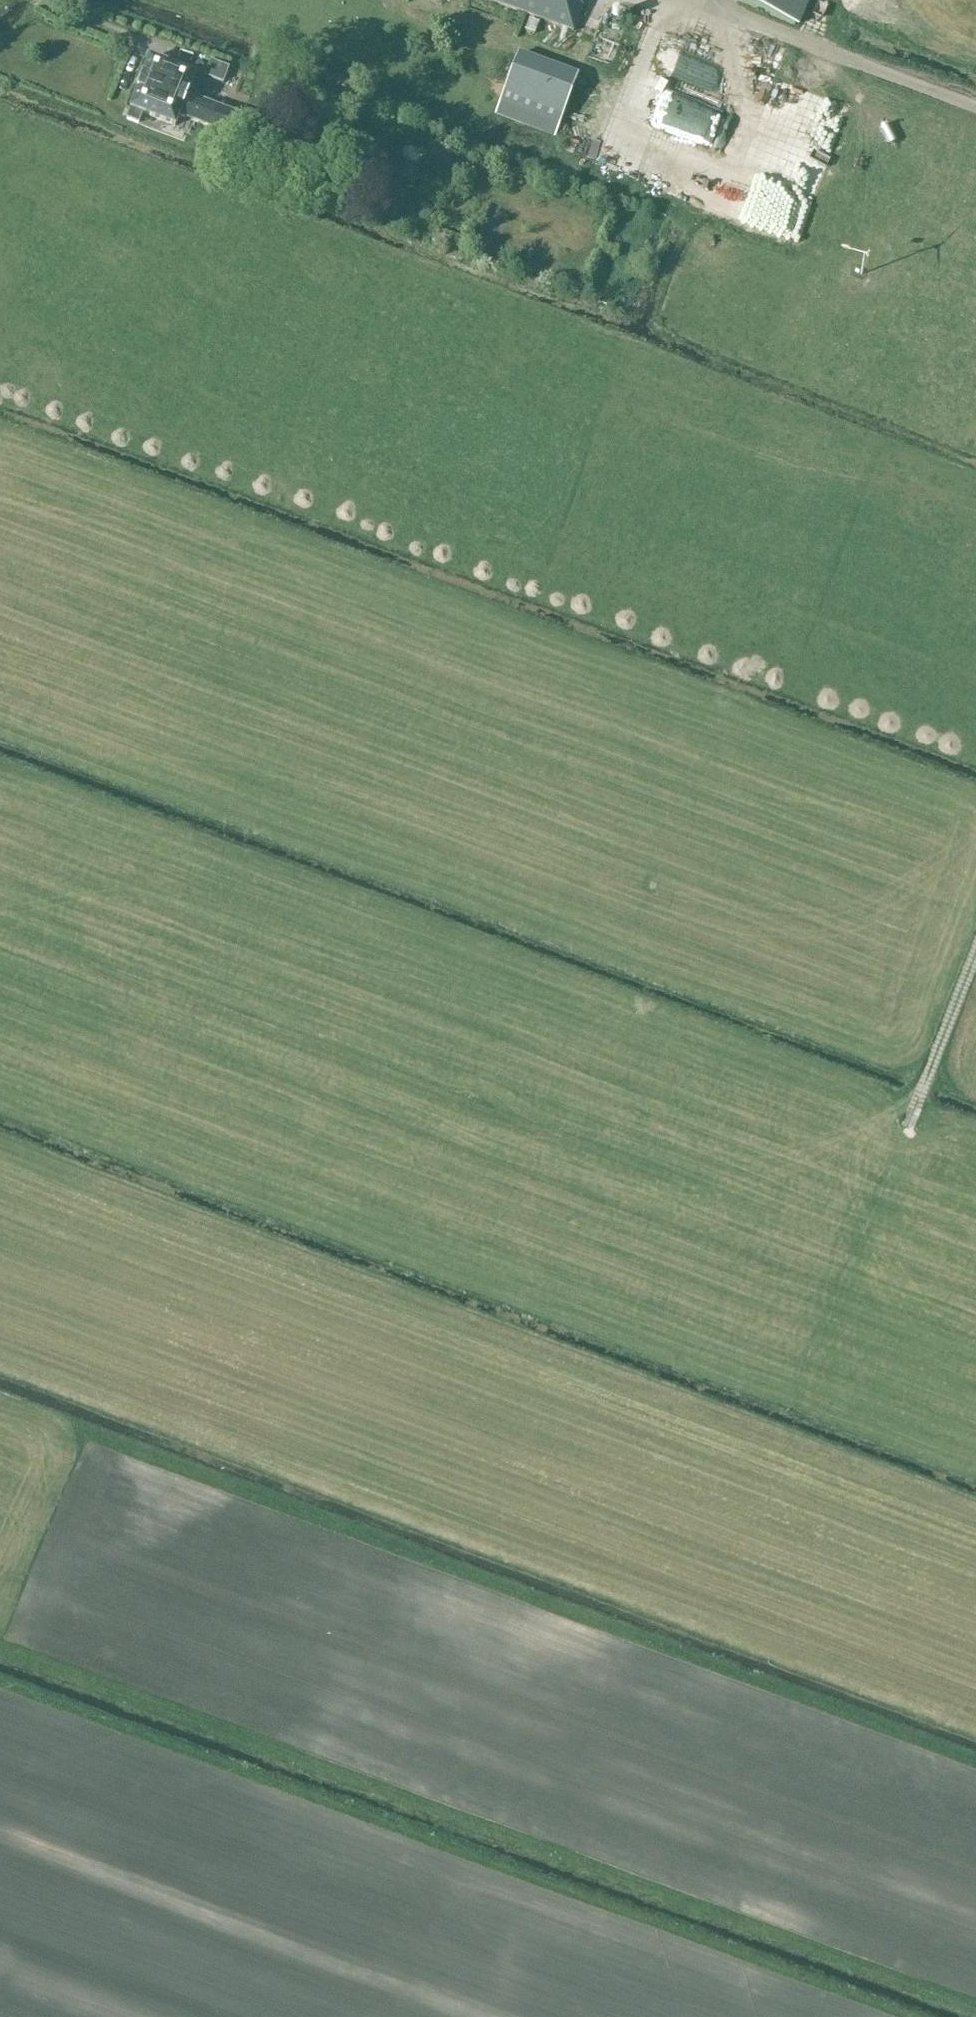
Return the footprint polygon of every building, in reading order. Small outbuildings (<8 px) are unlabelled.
[(573,33),(583,6),(575,4),(577,0),(486,0),(573,33)] [(806,0),(751,0),(800,17),(806,0)] [(530,20),(525,31),(535,35),(539,24),(530,20)] [(518,54),(499,105),(558,127),(577,77),(518,54)] [(150,59),(130,110),(142,114),(176,127),(179,118),(240,142),(249,120),(187,96),(195,77),(150,59)] [(672,118),(706,124),(718,65),(684,59),(672,118)] [(204,77),(223,85),(229,70),(209,63),(204,77)] [(755,103),(740,103),(741,117),(756,116),(755,103)] [(142,114),(130,110),(126,121),(138,126),(142,114)] [(713,117),(686,208),(729,221),(750,149),(738,146),(744,126),(713,117)]
